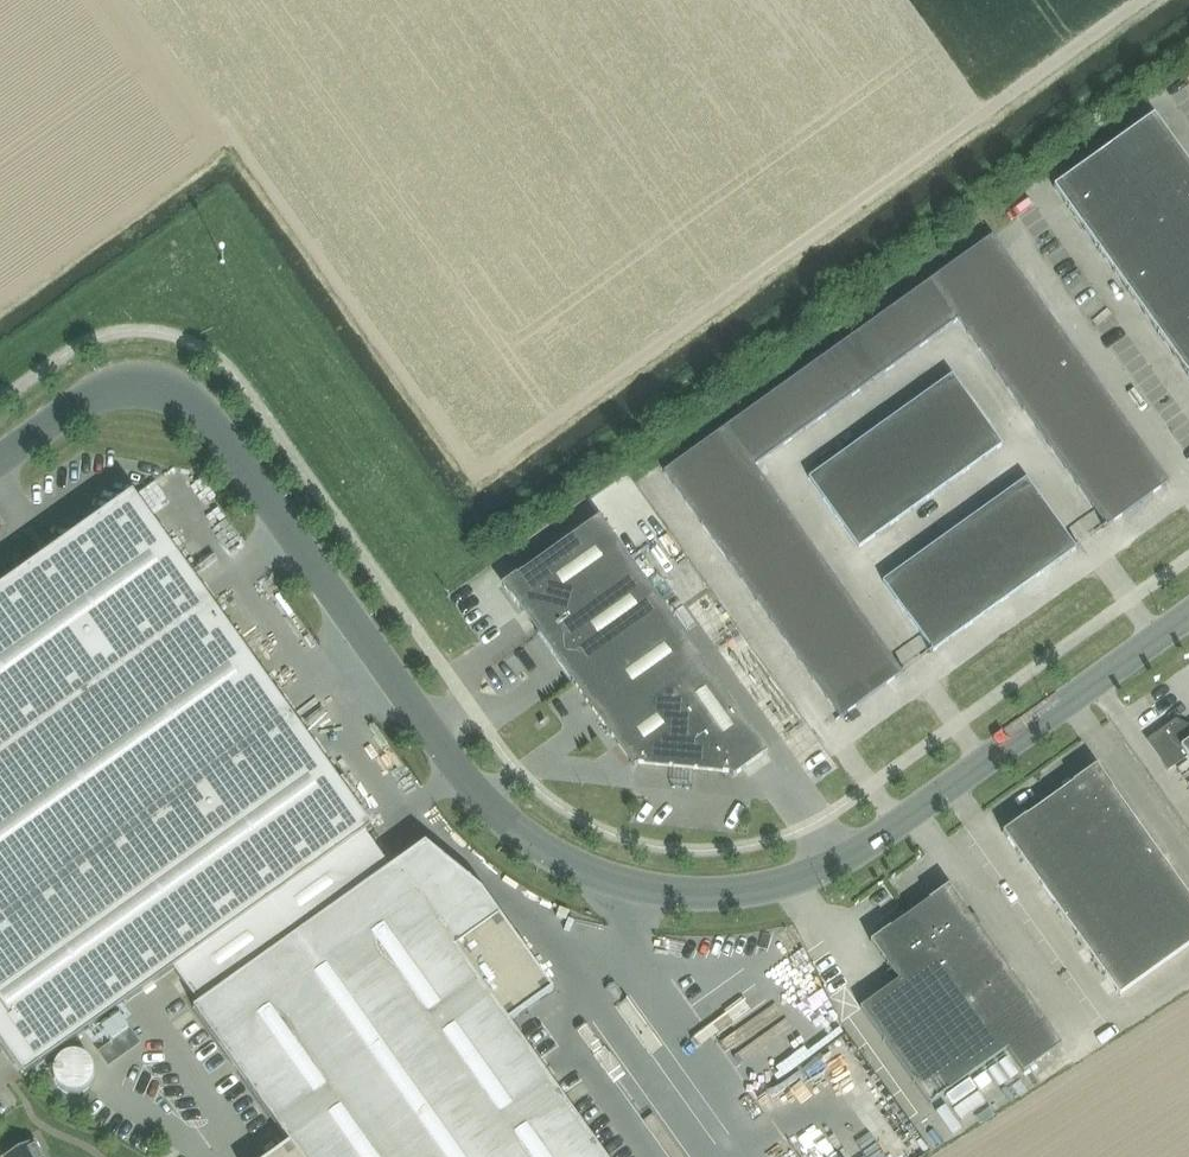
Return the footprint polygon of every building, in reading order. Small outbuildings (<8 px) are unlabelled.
[(1187,117),(1188,116),(1188,89),(1183,77),(1169,85),(1187,117)] [(1053,188),(1188,378),(1188,166),(1153,116),(1053,188)] [(663,472),(840,719),(902,674),(753,467),(958,320),(1106,527),(1168,483),(992,237),(663,472)] [(951,376),(808,479),(858,549),(1001,446),(951,376)] [(1026,480),(882,583),(932,652),(1076,549),(1026,480)] [(247,656),(132,495),(0,588),(0,1043),(24,1077),(370,830),(247,656)] [(728,773),(732,778),(768,752),(599,516),(502,586),(633,768),(637,764),(672,768),(672,769),(693,771),(693,770),(728,773)] [(1187,757),(1188,760),(1188,739),(1176,721),(1147,741),(1167,770),(1187,757)] [(1112,790),(1095,766),(1002,833),(1019,857),(1019,856),(1119,996),(1188,945),(1188,898),(1112,790)] [(508,1023),(552,991),(497,914),(453,946),(395,865),(192,1010),(288,1144),(271,1156),(604,1156),(508,1023)] [(898,981),(859,1009),(928,1106),(1006,1050),(1022,1073),(1061,1046),(948,886),(869,942),(898,981)] [(54,1063),(52,1071),(52,1079),(56,1087),(62,1092),(70,1095),(79,1094),(86,1090),(92,1084),(94,1076),(94,1068),(90,1060),(83,1055),(75,1052),(67,1053),(60,1057),(54,1063)] [(4,1156),(41,1156),(33,1142),(4,1156)]
